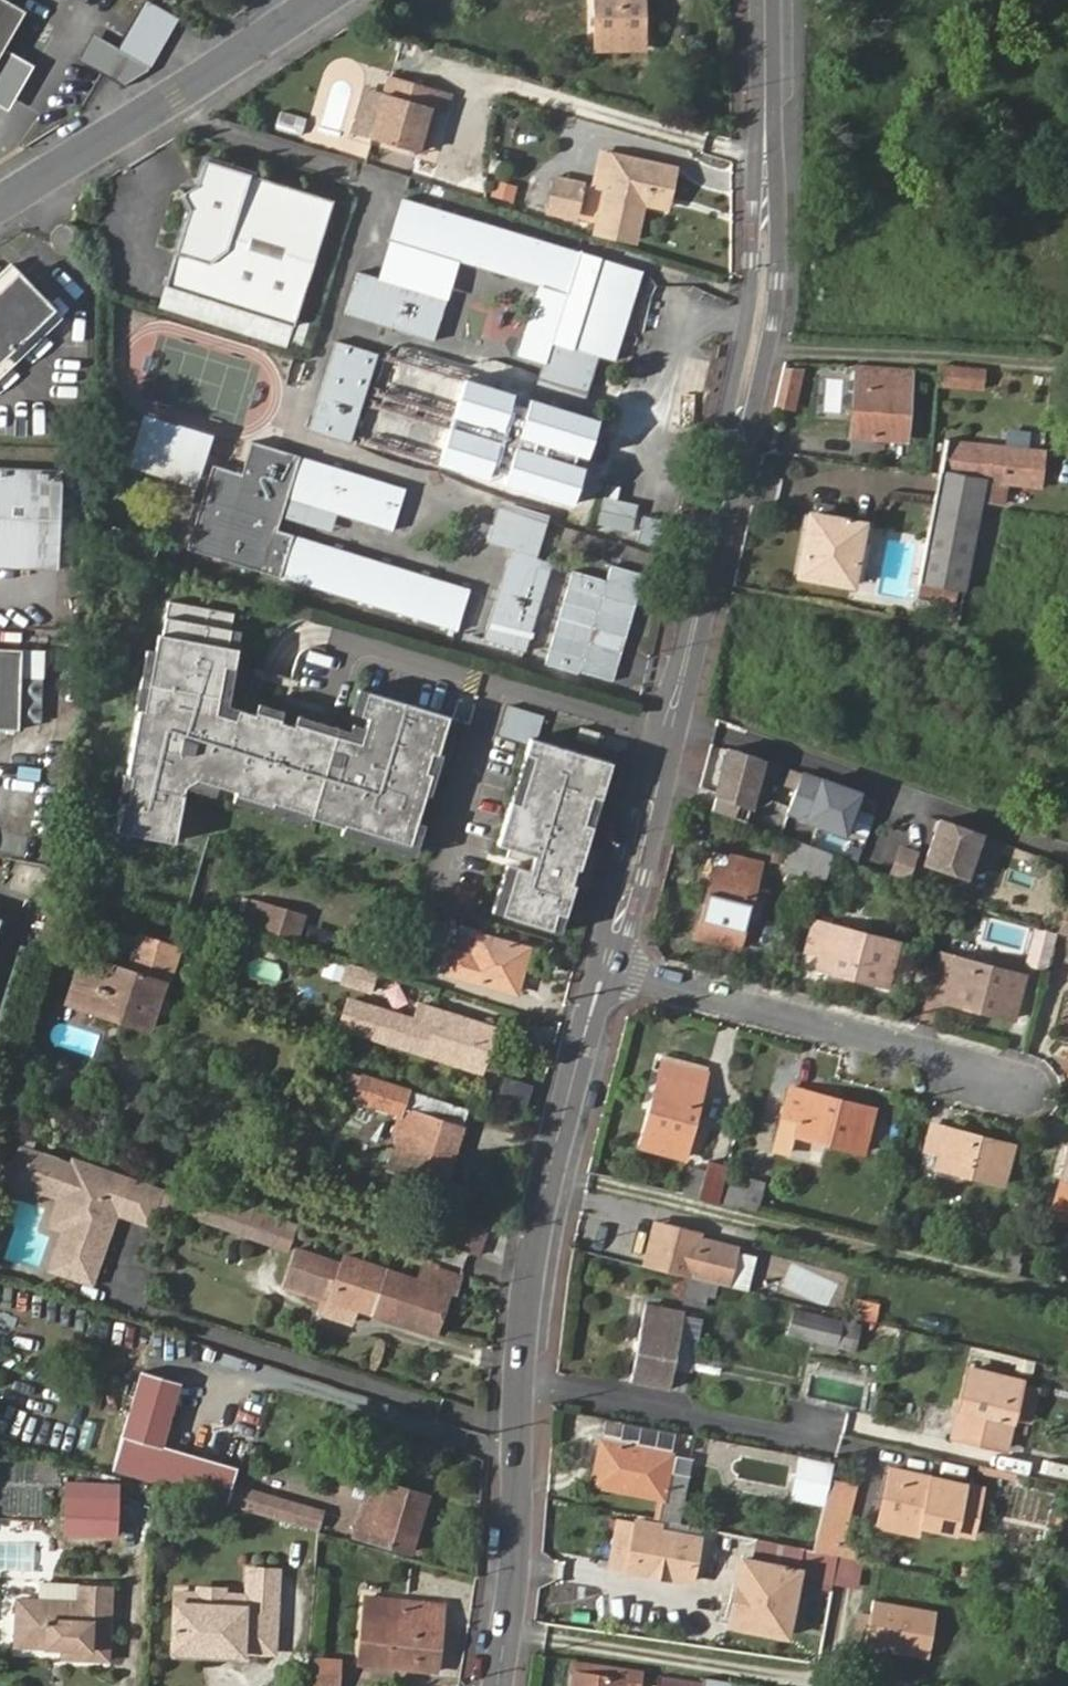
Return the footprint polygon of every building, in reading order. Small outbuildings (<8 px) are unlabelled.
[(38,6),(25,0),(0,0),(0,75),(38,6)] [(597,46),(644,47),(645,0),(598,0),(597,46)] [(176,24),(143,6),(117,55),(150,72),(176,24)] [(150,72),(117,55),(102,79),(124,91),(146,76),(150,72)] [(432,106),(439,108),(443,90),(393,74),(373,139),(419,152),(432,106)] [(426,154),(439,108),(432,106),(419,152),(426,154)] [(276,127),(299,136),(306,118),(283,109),(276,127)] [(608,180),(614,153),(602,150),(594,181),(606,184),(608,184),(608,180)] [(675,167),(614,153),(608,180),(608,184),(597,229),(634,238),(643,200),(645,191),(667,196),(675,167)] [(330,197),(201,158),(194,183),(198,193),(195,200),(187,206),(174,251),(177,252),(171,277),(166,275),(164,284),(294,322),(330,197)] [(571,213),(579,184),(556,178),(548,208),(571,213)] [(665,206),(667,196),(645,191),(643,200),(665,206)] [(580,252),(406,200),(394,241),(568,292),(580,252)] [(587,351),(604,356),(620,361),(647,270),(604,257),(577,348),(556,342),(556,350),(552,361),(582,370),(587,351)] [(64,304),(19,263),(0,280),(0,370),(64,304)] [(347,315),(436,339),(449,299),(360,273),(347,315)] [(512,395),(538,403),(552,361),(556,350),(484,326),(466,380),(512,395)] [(337,343),(312,430),(353,440),(378,355),(337,343)] [(586,416),(604,356),(587,351),(582,370),(552,361),(538,403),(586,416)] [(939,364),(937,387),(984,392),(986,369),(939,364)] [(778,407),(801,409),(806,367),(782,365),(778,407)] [(858,371),(851,436),(903,440),(907,375),(858,371)] [(377,435),(429,450),(447,389),(395,374),(377,435)] [(601,420),(586,416),(538,403),(512,395),(488,480),(509,486),(557,499),(577,505),(601,420)] [(1036,485),(1039,451),(945,443),(919,584),(965,593),(987,481),(1036,485)] [(293,500),(340,515),(400,531),(411,489),(307,458),(258,444),(248,476),(219,468),(194,550),(286,578),(462,628),(474,589),(297,538),(284,534),(288,517),(293,500)] [(34,518),(36,465),(0,463),(0,542),(1,528),(12,517),(34,518)] [(539,559),(557,499),(509,486),(497,525),(535,536),(529,556),(539,559)] [(335,533),(340,515),(293,500),(288,517),(335,533)] [(809,513),(797,573),(847,583),(859,524),(809,513)] [(34,518),(12,517),(1,528),(0,542),(0,563),(32,564),(34,518)] [(553,563),(539,559),(529,556),(535,536),(497,525),(491,544),(513,551),(487,641),(527,653),(553,563)] [(607,658),(621,559),(586,555),(572,653),(607,658)] [(257,714),(240,709),(237,718),(216,712),(225,663),(234,665),(238,646),(228,644),(231,627),(233,611),(168,600),(162,633),(158,633),(155,650),(145,710),(140,709),(129,777),(133,778),(129,802),(124,802),(119,832),(146,837),(178,842),(187,786),(199,779),(219,785),(238,791),(237,794),(275,805),(276,802),(314,814),(313,817),(346,827),(347,824),(412,843),(419,822),(427,794),(434,773),(428,771),(433,752),(439,753),(451,715),(369,691),(362,714),(370,716),(367,727),(363,742),(297,722),(296,725),(282,721),(283,718),(258,710),(257,714)] [(238,646),(241,629),(231,627),(228,644),(238,646)] [(145,710),(155,650),(147,649),(137,708),(140,709),(145,710)] [(0,658),(0,737),(22,738),(25,658),(0,658)] [(228,705),(234,665),(225,663),(216,712),(237,718),(240,709),(228,705)] [(362,714),(369,691),(360,688),(353,711),(362,714)] [(285,710),(260,702),(258,710),(283,718),(285,710)] [(536,742),(543,718),(508,708),(500,737),(528,745),(530,740),(536,742)] [(363,742),(367,727),(355,723),(352,730),(299,714),(297,722),(363,742)] [(596,747),(600,736),(580,730),(577,741),(596,747)] [(536,742),(530,740),(528,745),(525,756),(533,758),(519,806),(511,803),(498,847),(510,850),(507,860),(532,867),(530,873),(516,869),(502,917),(552,932),(557,915),(566,918),(575,887),(571,886),(576,870),(580,872),(593,828),(584,825),(592,798),(601,800),(612,764),(536,742)] [(750,806),(761,758),(726,747),(716,795),(750,806)] [(427,794),(432,796),(444,755),(439,753),(433,752),(428,771),(434,773),(427,794)] [(533,758),(525,756),(511,803),(519,806),(533,758)] [(804,773),(790,813),(853,836),(854,834),(869,839),(879,812),(863,807),(867,795),(804,773)] [(129,802),(133,778),(129,777),(125,776),(121,801),(124,802),(129,802)] [(216,795),(219,785),(199,779),(187,786),(216,795)] [(314,814),(276,802),(275,805),(237,794),(235,801),(311,824),(313,817),(314,814)] [(750,806),(716,795),(713,811),(747,824),(750,806)] [(593,828),(601,800),(592,798),(584,825),(593,828)] [(417,855),(426,824),(419,822),(412,843),(409,853),(417,855)] [(966,879),(982,838),(941,822),(925,864),(966,879)] [(412,843),(347,824),(346,827),(344,834),(409,853),(412,843)] [(145,844),(146,837),(119,832),(118,840),(145,844)] [(783,869),(804,875),(812,847),(792,839),(783,869)] [(823,881),(832,854),(812,847),(804,875),(823,881)] [(919,854),(901,847),(890,875),(908,882),(919,854)] [(712,868),(696,938),(738,948),(761,864),(730,857),(727,872),(712,868)] [(502,917),(516,869),(507,866),(492,914),(502,917)] [(252,906),(246,927),(277,935),(283,914),(252,906)] [(1067,906),(1057,935),(1067,939),(1067,906)] [(302,920),(283,914),(277,935),(296,940),(302,920)] [(561,935),(566,918),(557,915),(552,932),(561,935)] [(805,952),(821,957),(818,969),(886,988),(898,945),(814,923),(805,952)] [(478,935),(471,933),(463,961),(471,962),(478,935)] [(463,961),(458,977),(516,993),(528,950),(478,935),(471,962),(463,961)] [(86,961),(84,968),(72,1009),(142,1029),(153,991),(154,986),(160,988),(170,950),(129,937),(118,971),(86,961)] [(73,957),(71,964),(73,965),(82,968),(84,968),(86,961),(73,957)] [(933,986),(946,991),(944,1003),(1013,1021),(1023,981),(941,957),(933,986)] [(342,980),(347,965),(328,959),(323,973),(342,980)] [(377,972),(349,963),(343,980),(373,989),(377,972)] [(73,965),(71,964),(58,1005),(72,1009),(84,968),(82,968),(73,965)] [(405,1022),(406,1019),(341,999),(332,1025),(420,1054),(424,1041),(412,1037),(409,1032),(411,1023),(405,1022)] [(478,1056),(486,1058),(495,1029),(411,1003),(406,1019),(405,1022),(411,1023),(409,1032),(412,1037),(424,1041),(420,1054),(473,1071),(478,1056)] [(486,1058),(478,1056),(473,1071),(482,1074),(486,1058)] [(662,1080),(643,1148),(685,1160),(708,1070),(707,1070),(668,1059),(662,1080)] [(404,1117),(398,1134),(405,1136),(393,1172),(447,1189),(471,1111),(365,1078),(357,1102),(404,1117)] [(501,1078),(494,1099),(520,1108),(527,1086),(501,1078)] [(791,1152),(796,1134),(864,1152),(876,1110),(791,1088),(783,1118),(775,1148),(791,1152)] [(942,1153),(939,1166),(1007,1184),(1017,1146),(934,1124),(928,1149),(942,1153)] [(800,1138),(795,1155),(819,1162),(824,1145),(800,1138)] [(14,1162),(3,1168),(15,1193),(27,1187),(64,1200),(69,1211),(48,1270),(88,1284),(114,1213),(146,1225),(158,1193),(71,1162),(69,1167),(56,1162),(57,1158),(41,1153),(40,1156),(29,1153),(31,1144),(22,1141),(14,1162)] [(698,1199),(716,1204),(726,1164),(708,1160),(698,1199)] [(1054,1221),(1067,1225),(1067,1169),(1054,1221)] [(207,1189),(198,1217),(284,1246),(288,1235),(296,1237),(300,1225),(260,1211),(261,1208),(207,1189)] [(69,1211),(64,1200),(52,1234),(60,1237),(69,1211)] [(450,1248),(482,1259),(492,1227),(468,1218),(462,1237),(454,1235),(450,1248)] [(725,1288),(736,1247),(698,1237),(699,1234),(654,1222),(643,1267),(725,1288)] [(340,1281),(329,1312),(352,1320),(358,1306),(435,1333),(449,1293),(458,1296),(463,1280),(431,1269),(425,1285),(356,1261),(353,1267),(300,1250),(288,1283),(325,1296),(331,1278),(340,1281)] [(852,1315),(877,1323),(883,1303),(858,1296),(852,1315)] [(646,1306),(632,1379),(670,1387),(684,1312),(646,1306)] [(792,1313),(786,1335),(853,1354),(859,1330),(792,1313)] [(684,1367),(699,1368),(703,1316),(688,1315),(684,1367)] [(181,1383),(142,1372),(113,1471),(227,1504),(238,1467),(163,1446),(181,1383)] [(955,1410),(966,1413),(959,1442),(1001,1451),(1015,1384),(963,1373),(955,1410)] [(668,1431),(597,1418),(593,1438),(664,1451),(668,1431)] [(664,1451),(593,1438),(583,1485),(653,1499),(654,1499),(660,1469),(664,1451)] [(1048,1476),(1067,1479),(1067,1467),(1050,1464),(1048,1476)] [(984,1489),(893,1468),(878,1525),(920,1534),(922,1524),(974,1536),(984,1489)] [(653,1499),(650,1519),(670,1524),(679,1472),(660,1469),(654,1499),(653,1499)] [(374,1479),(357,1533),(412,1549),(428,1496),(374,1479)] [(831,1536),(845,1485),(823,1479),(804,1549),(838,1558),(843,1539),(831,1536)] [(230,1501),(318,1528),(324,1511),(235,1484),(230,1501)] [(117,1486),(69,1485),(67,1532),(114,1534),(117,1486)] [(621,1520),(611,1566),(692,1582),(700,1539),(660,1531),(661,1525),(638,1520),(638,1523),(621,1520)] [(802,1570),(739,1557),(734,1582),(740,1583),(731,1624),(788,1637),(802,1570)] [(241,1603),(273,1604),(274,1576),(242,1574),(241,1603)] [(61,1658),(106,1660),(110,1587),(48,1584),(46,1602),(15,1601),(12,1648),(62,1650),(61,1658)] [(172,1601),(172,1610),(217,1612),(217,1602),(218,1594),(195,1594),(193,1600),(172,1601)] [(445,1607),(367,1600),(365,1619),(378,1620),(374,1666),(439,1672),(445,1607)] [(170,1657),(238,1660),(271,1661),(273,1604),(241,1603),(217,1602),(217,1612),(172,1610),(170,1657)] [(875,1603),(868,1650),(929,1658),(934,1612),(875,1603)] [(378,1620),(365,1619),(361,1665),(374,1666),(378,1620)] [(311,1654),(309,1685),(330,1685),(337,1685),(338,1656),(311,1654)] [(597,1665),(578,1662),(576,1674),(595,1676),(597,1665)] [(640,1672),(597,1665),(595,1676),(576,1674),(574,1685),(638,1685),(640,1672)]
